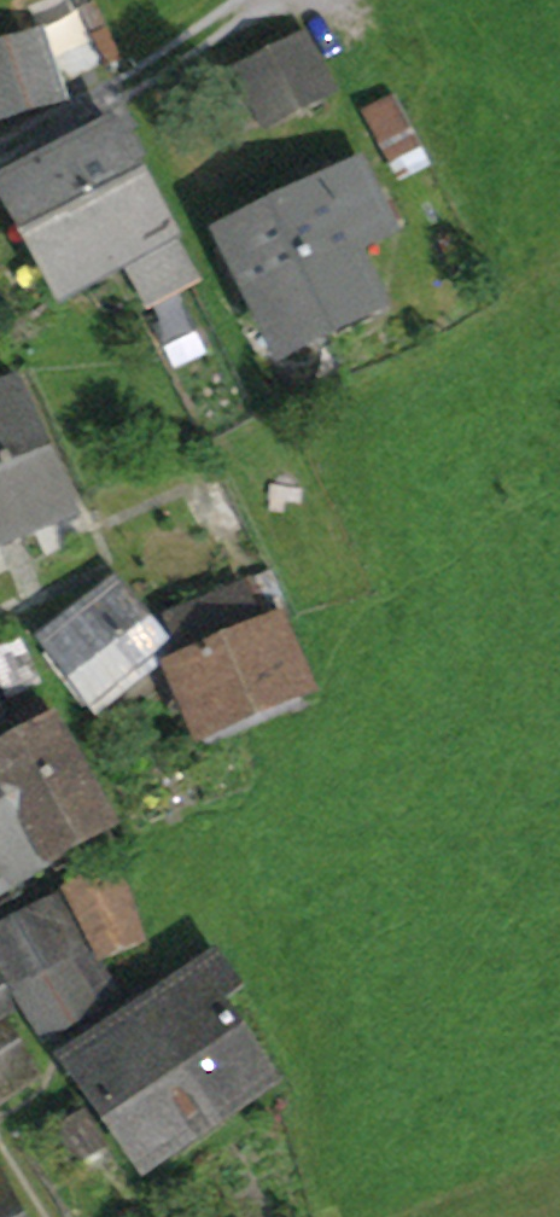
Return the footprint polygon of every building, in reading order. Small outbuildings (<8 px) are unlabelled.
[(39,37),(0,49),(0,117),(58,98),(39,37)] [(290,104),(323,90),(297,39),(268,54),(290,104)] [(251,92),(266,121),(290,104),(268,54),(239,68),(251,92)] [(266,121),(251,92),(230,103),(246,132),(266,121)] [(358,110),(369,137),(404,122),(392,95),(358,110)] [(194,277),(171,236),(174,235),(117,128),(95,140),(85,122),(49,142),(58,159),(9,187),(69,297),(126,266),(147,303),(194,277)] [(388,228),(358,164),(271,205),(332,321),(377,300),(351,246),(388,228)] [(255,291),(282,345),(332,321),(271,205),(224,229),(234,249),(219,257),(238,299),(255,291)] [(19,383),(0,388),(0,534),(71,502),(19,383)] [(43,635),(95,703),(165,647),(116,579),(43,635)] [(243,596),(182,622),(197,657),(258,630),(243,596)] [(272,651),(299,639),(291,618),(258,630),(197,657),(172,667),(200,730),(288,691),(272,651)] [(46,859),(47,858),(107,825),(39,702),(10,718),(14,726),(0,734),(0,776),(46,859)] [(9,879),(46,859),(0,776),(0,884),(9,879)] [(47,858),(56,874),(116,840),(107,825),(47,858)] [(69,897),(102,959),(142,943),(122,871),(69,897)] [(17,892),(9,879),(0,884),(0,903),(17,892)] [(0,937),(0,957),(19,990),(67,963),(65,959),(88,944),(64,900),(0,937)] [(271,1078),(214,1001),(238,989),(216,957),(137,1006),(150,1026),(146,1030),(172,1069),(181,1064),(219,1116),(271,1078)] [(45,1035),(93,1008),(67,963),(19,990),(45,1035)] [(10,1010),(0,991),(0,1015),(10,1010)] [(62,1056),(142,1168),(219,1116),(181,1064),(172,1069),(146,1030),(150,1026),(137,1006),(62,1056)] [(25,1063),(2,1024),(0,1025),(0,1078),(25,1063)] [(35,1082),(25,1063),(0,1078),(0,1105),(35,1082)] [(54,1134),(72,1162),(104,1142),(87,1114),(54,1134)] [(0,1178),(0,1216),(18,1216),(0,1178)]
